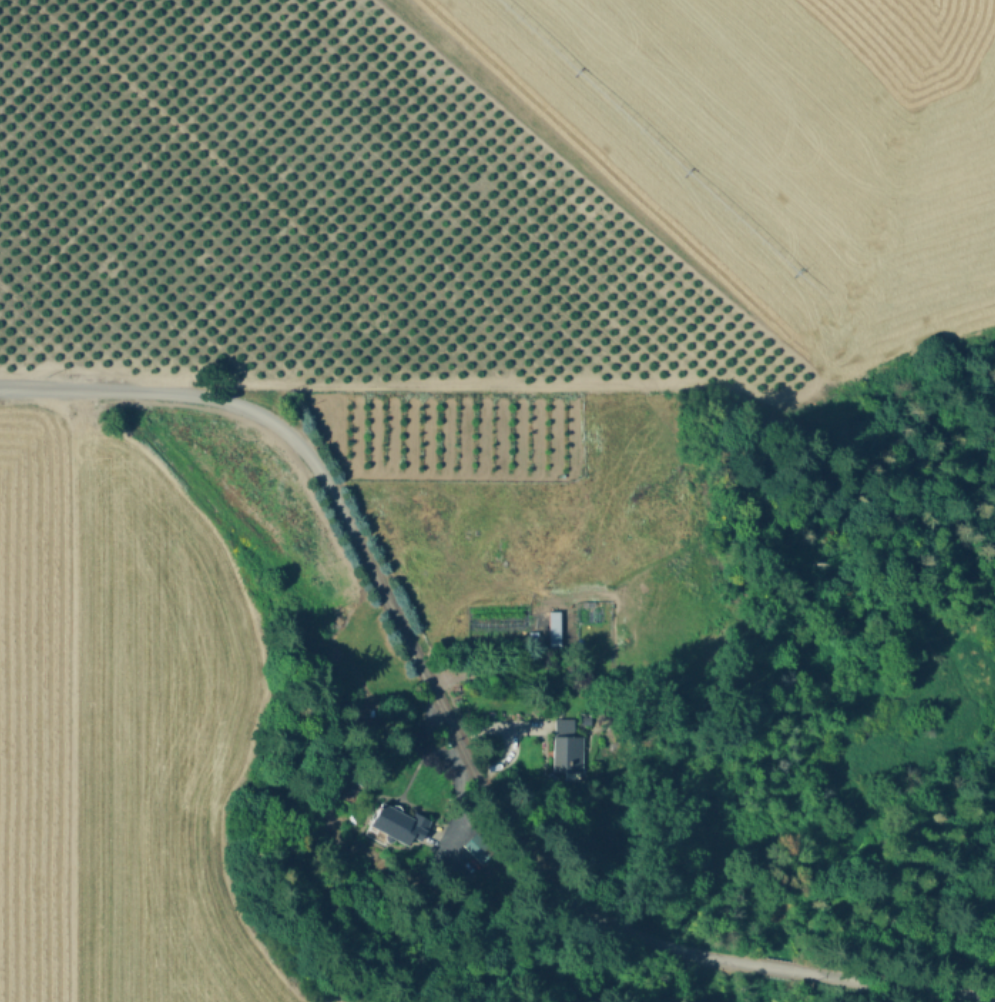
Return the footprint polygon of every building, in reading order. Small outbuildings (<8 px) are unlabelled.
[(559,611),(548,611),(548,645),(559,645),(559,611)] [(536,632),(527,632),(527,646),(536,646),(536,632)] [(552,770),(581,770),(581,732),(552,732),(552,770)] [(412,836),(423,841),(433,822),(383,797),(368,827),(407,846),(412,836)] [(468,855),(484,861),(490,847),(473,841),(468,855)]
